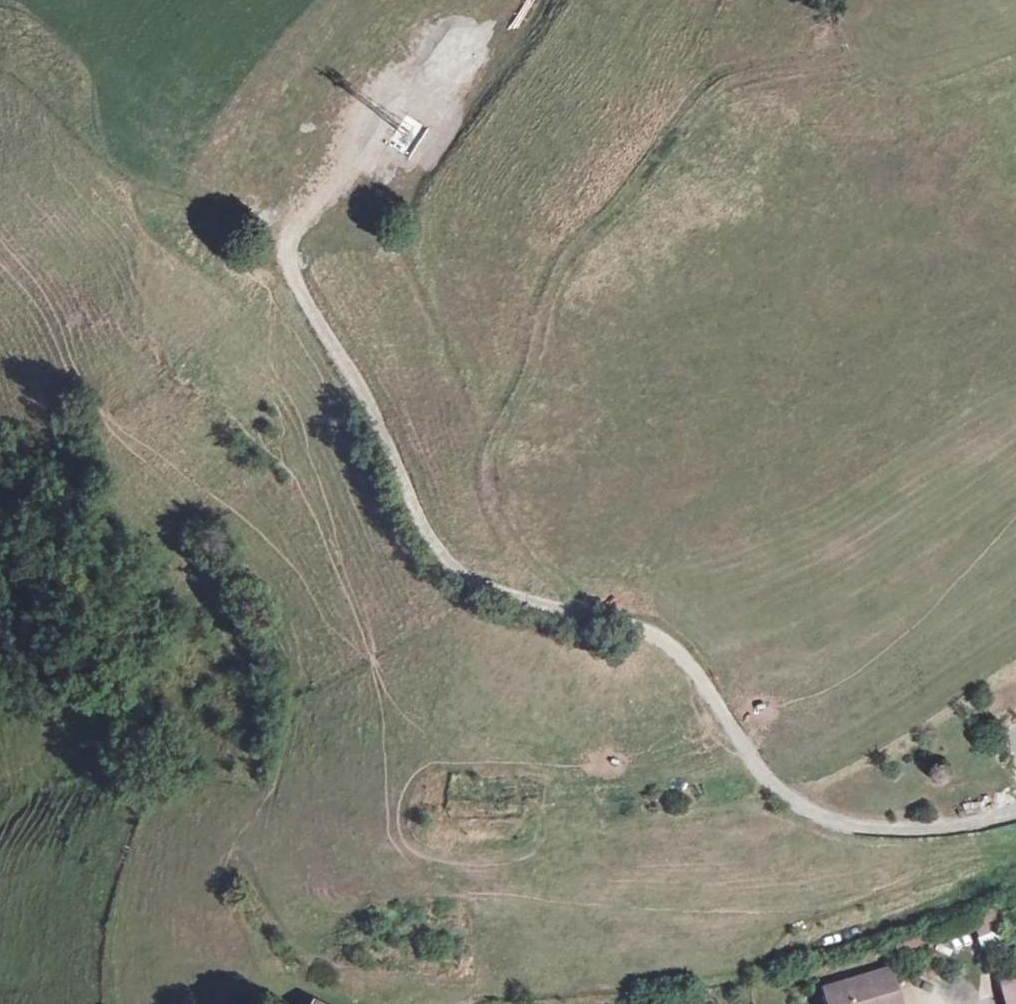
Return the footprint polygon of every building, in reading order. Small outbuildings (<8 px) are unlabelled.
[(996,947),(999,930),(978,926),(975,943),(996,947)] [(832,1003),(904,1003),(892,966),(827,988),(832,1003)] [(998,969),(1004,1003),(1015,1003),(1015,966),(998,969)]
